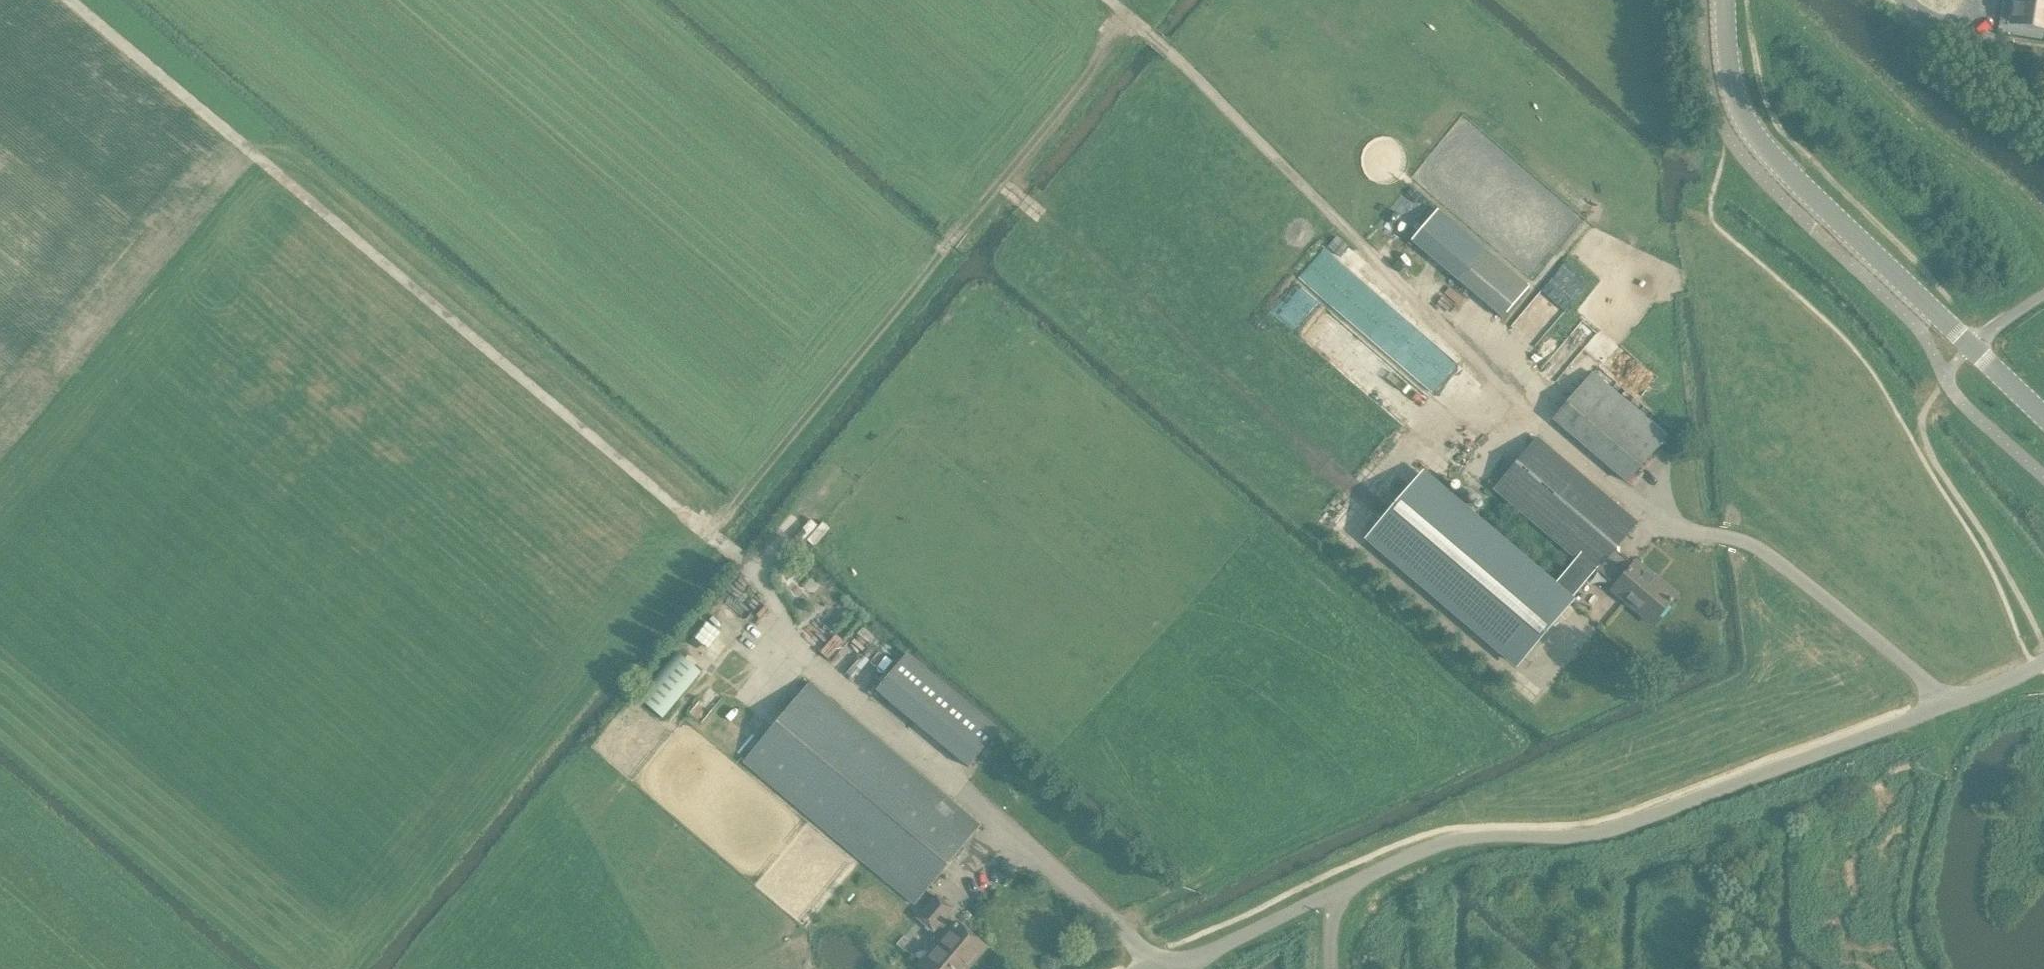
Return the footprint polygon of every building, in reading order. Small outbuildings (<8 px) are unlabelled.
[(2015,9),(2020,9),(2017,22),(2043,27),(2043,0),(2017,0),(2015,9)] [(1503,319),(1530,287),(1483,248),(1456,280),(1503,319)] [(1562,287),(1574,298),(1589,281),(1570,264),(1564,270),(1572,277),(1562,287)] [(1556,381),(1597,331),(1583,319),(1541,369),(1556,381)] [(1626,484),(1671,431),(1596,367),(1551,420),(1626,484)] [(1424,470),(1365,539),(1516,668),(1564,614),(1575,598),(1572,595),(1590,574),(1592,576),(1596,571),(1614,586),(1630,566),(1612,551),(1636,522),(1537,437),(1492,490),(1574,560),(1555,582),(1424,470)] [(1630,566),(1614,586),(1609,591),(1649,625),(1674,596),(1634,561),(1630,566)] [(676,652),(639,698),(664,718),(701,672),(676,652)] [(968,767),(1000,730),(908,654),(877,691),(968,767)] [(913,904),(979,825),(808,680),(741,759),(913,904)] [(984,948),(957,925),(955,927),(945,918),(951,911),(935,897),(918,918),(934,931),(937,927),(947,935),(923,965),(928,968),(966,968),(984,948)]
